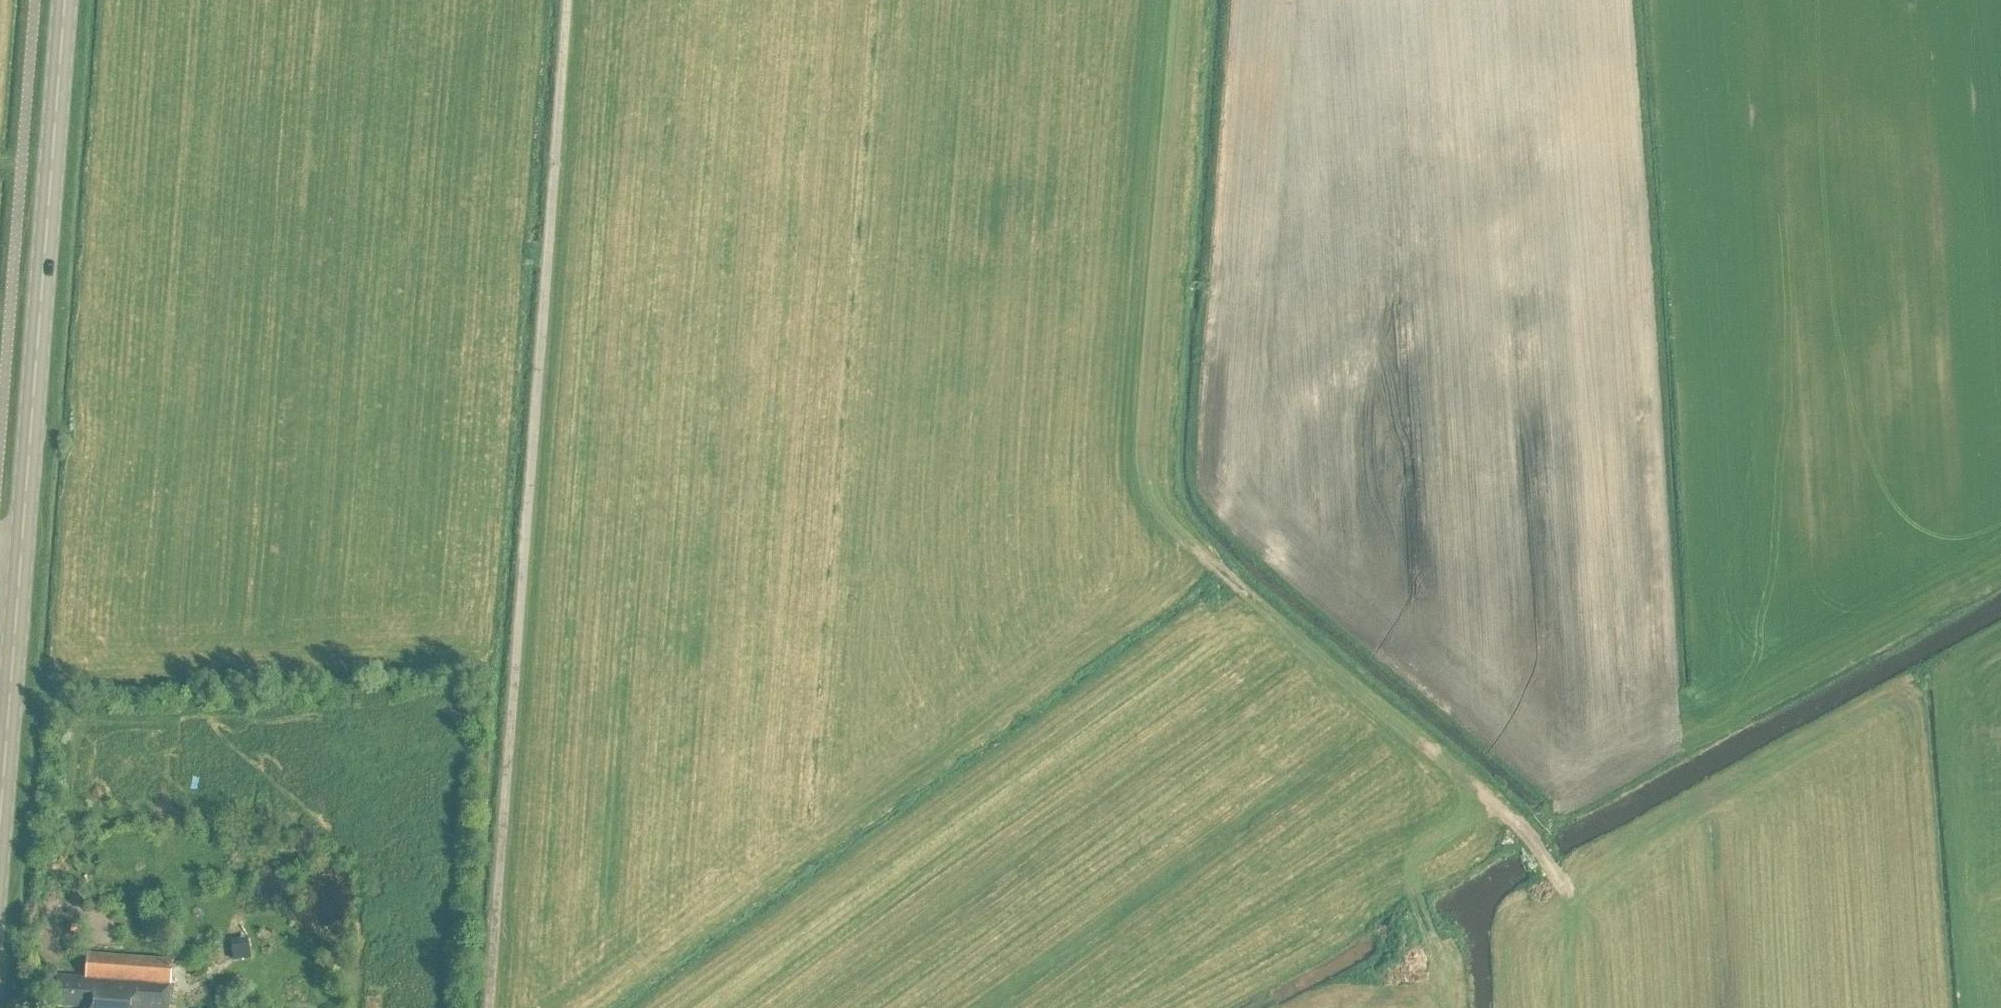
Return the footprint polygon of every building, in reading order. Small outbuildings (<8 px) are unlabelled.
[(229,942),(233,963),(250,960),(247,939),(229,942)] [(172,961),(87,955),(85,979),(58,977),(56,1007),(73,1007),(169,1007),(172,961)]
